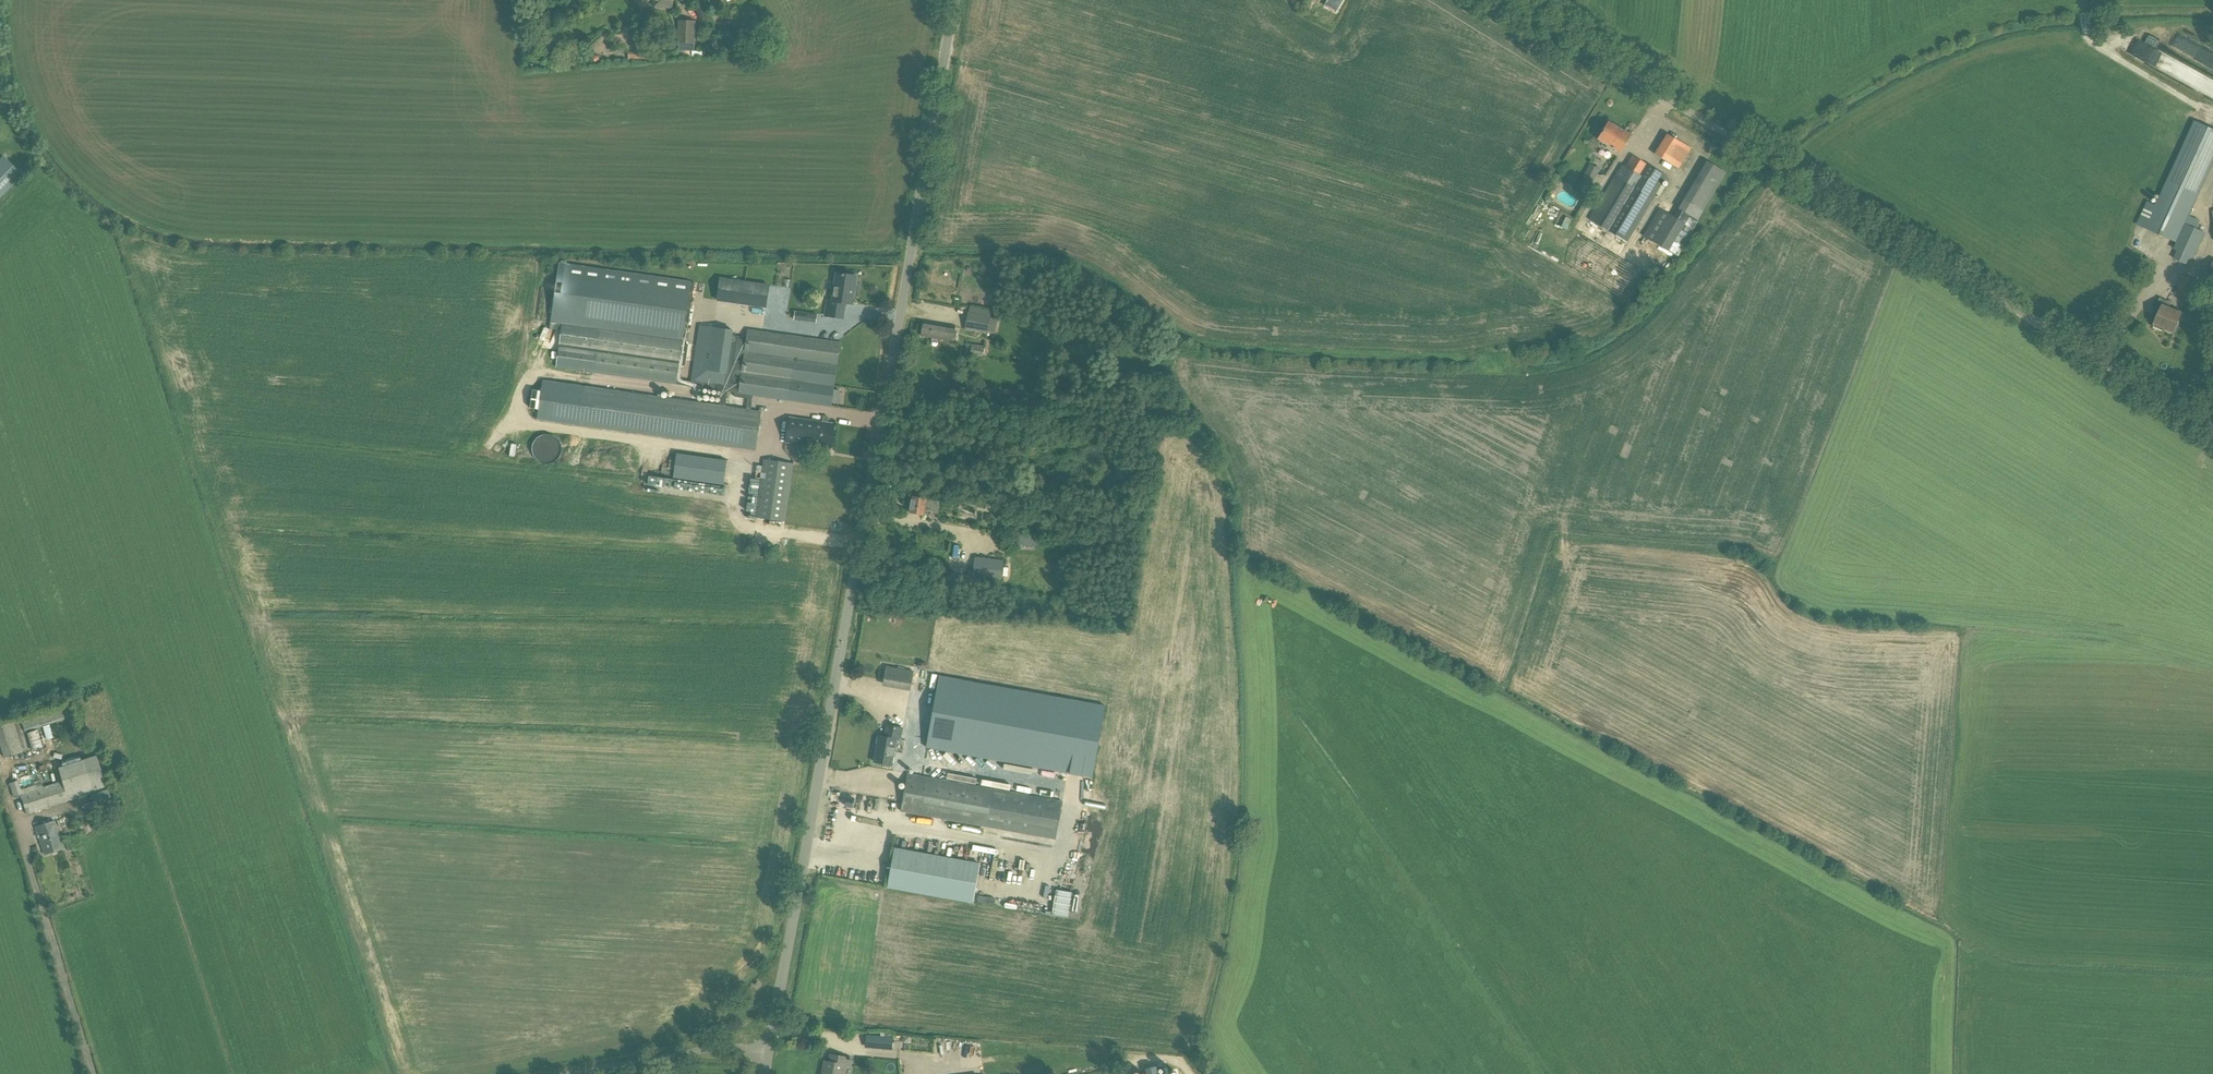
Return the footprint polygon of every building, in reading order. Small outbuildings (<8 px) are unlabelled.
[(655,4),(659,8),(673,9),(674,0),(655,0),(655,4)] [(710,3),(713,8),(723,3),(721,0),(716,0),(710,3)] [(1337,12),(1343,0),(1328,0),(1325,5),(1337,12)] [(695,21),(679,21),(678,43),(694,43),(695,21)] [(2166,67),(2172,55),(2127,33),(2122,45),(2166,67)] [(2157,205),(2147,200),(2136,224),(2177,242),(2212,163),(2212,129),(2195,120),(2157,205)] [(1598,139),(1620,152),(1630,135),(1608,122),(1598,139)] [(1654,154),(1679,169),(1691,148),(1667,134),(1654,154)] [(1589,220),(1627,242),(1667,177),(1632,156),(1618,178),(1615,176),(1589,220)] [(1707,162),(1674,217),(1660,209),(1643,236),(1667,251),(1690,215),(1698,220),(1726,173),(1707,162)] [(15,178),(0,163),(0,194),(15,178)] [(1590,164),(1580,181),(1576,188),(1587,194),(1601,170),(1590,164)] [(2205,233),(2185,224),(2174,249),(2177,250),(2174,258),(2186,264),(2190,256),(2193,258),(2205,233)] [(1648,272),(1581,233),(1564,261),(1631,300),(1648,272)] [(676,385),(683,340),(690,281),(559,263),(551,322),(562,324),(556,368),(676,385)] [(791,283),(791,270),(776,269),(776,283),(791,283)] [(853,304),(856,276),(837,273),(833,301),(828,300),(825,316),(844,318),(846,304),(853,304)] [(718,301),(766,308),(769,286),(721,279),(718,301)] [(2187,300),(2191,292),(2193,287),(2180,281),(2175,294),(2187,300)] [(2164,329),(2174,333),(2182,313),(2168,307),(2170,302),(2160,298),(2155,310),(2159,312),(2153,327),(2163,331),(2164,329)] [(817,314),(795,311),(794,320),(816,323),(817,314)] [(965,330),(988,334),(991,315),(968,311),(965,330)] [(954,340),(956,327),(924,322),(922,335),(954,340)] [(728,374),(734,330),(700,325),(691,383),(725,387),(727,373),(728,374)] [(748,330),(745,353),(738,393),(788,401),(833,408),(834,398),(841,342),(748,330)] [(970,355),(983,357),(985,346),(972,344),(970,355)] [(756,451),(761,411),(585,386),(543,381),(537,419),(580,426),(756,451)] [(831,449),(835,424),(828,423),(829,417),(824,416),(823,422),(790,418),(787,442),(831,449)] [(731,458),(675,450),(674,459),(682,460),(682,467),(705,470),(704,480),(723,482),(725,469),(729,470),(731,458)] [(764,459),(755,517),(786,522),(794,463),(764,459)] [(913,496),(910,513),(924,515),(925,510),(939,512),(940,502),(927,499),(913,496)] [(1013,545),(1037,546),(1038,536),(1014,534),(1013,545)] [(976,556),(973,578),(1000,582),(1003,560),(976,556)] [(914,673),(887,668),(883,686),(911,691),(914,673)] [(936,673),(923,745),(1089,778),(1103,705),(936,673)] [(66,705),(20,719),(24,732),(26,732),(26,733),(38,730),(37,727),(70,717),(66,705)] [(24,751),(28,750),(18,719),(14,721),(0,726),(0,745),(4,758),(24,751)] [(901,741),(904,728),(888,725),(886,736),(879,736),(874,762),(892,765),(897,740),(901,741)] [(38,730),(26,733),(31,748),(42,745),(38,730)] [(107,788),(100,768),(96,755),(58,767),(58,769),(54,771),(58,782),(43,787),(42,782),(41,783),(39,777),(32,779),(33,785),(20,789),(18,780),(9,783),(13,797),(21,795),(27,815),(107,788)] [(994,790),(908,774),(901,812),(987,827),(1056,839),(1062,802),(994,790)] [(45,855),(63,848),(55,821),(36,827),(45,855)] [(897,828),(893,841),(902,843),(904,837),(902,837),(904,830),(897,828)] [(932,841),(934,834),(919,831),(917,837),(932,841)] [(69,851),(75,849),(72,840),(66,842),(69,851)] [(980,864),(895,849),(888,886),(973,902),(980,864)] [(63,885),(71,882),(66,869),(59,872),(63,885)] [(865,1047),(892,1050),(894,1038),(866,1035),(865,1047)] [(1122,1062),(1150,1064),(1151,1053),(1122,1051),(1122,1062)] [(851,1058),(832,1054),(831,1062),(825,1061),(822,1073),(844,1073),(846,1065),(850,1066),(851,1058)]
